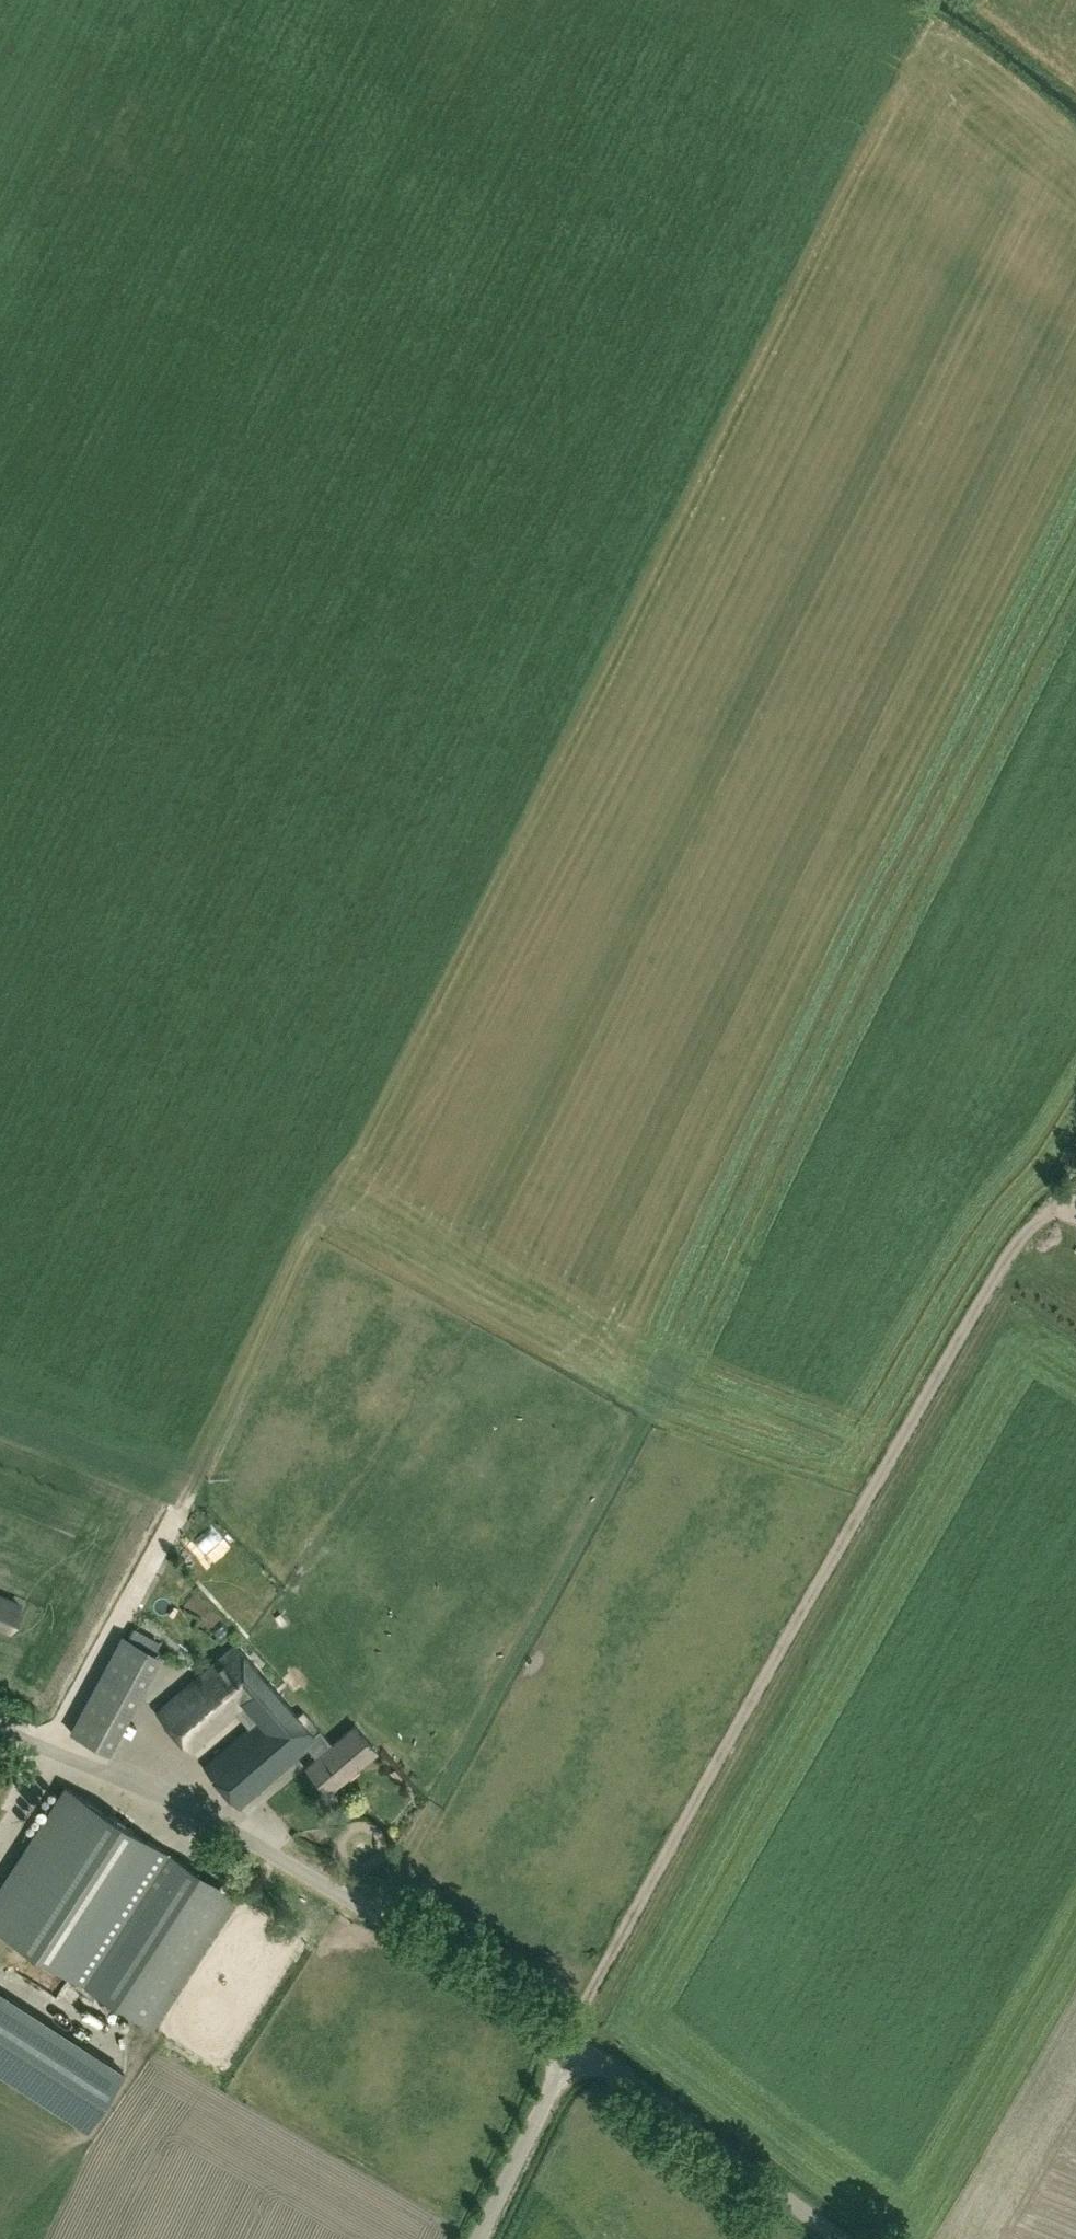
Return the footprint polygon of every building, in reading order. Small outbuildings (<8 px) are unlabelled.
[(182,1499),(173,1507),(187,1522),(196,1514),(182,1499)] [(19,1604),(0,1596),(0,1626),(9,1629),(19,1604)] [(85,1729),(124,1745),(165,1644),(126,1628),(85,1729)] [(309,1747),(324,1732),(320,1728),(320,1729),(303,1709),(298,1714),(238,1642),(159,1708),(192,1748),(248,1702),(256,1712),(252,1714),(257,1720),(205,1763),(239,1804),(309,1747)] [(333,1743),(324,1732),(309,1747),(317,1757),(307,1765),(329,1792),(378,1752),(355,1725),(333,1743)] [(152,2029),(238,1897),(66,1786),(0,1888),(0,1930),(152,2029)] [(0,1996),(0,2076),(87,2131),(123,2074),(0,1996)] [(108,2021),(123,2028),(128,2016),(114,2009),(108,2021)]
